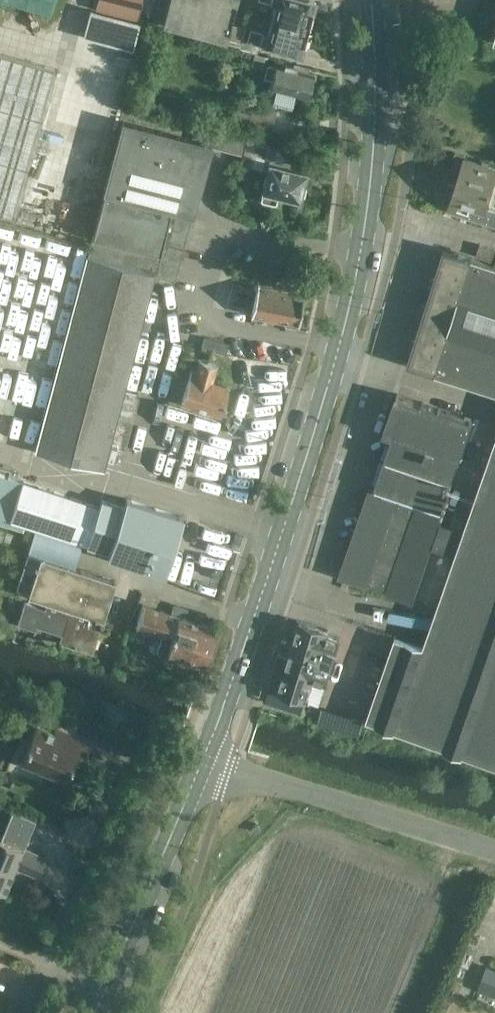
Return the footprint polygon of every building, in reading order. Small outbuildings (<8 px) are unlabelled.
[(93,4),(132,15),(136,0),(95,0),(93,4)] [(243,25),(230,22),(236,0),(168,0),(162,23),(238,44),(243,25)] [(308,26),(308,25),(312,23),(314,16),(312,12),(315,0),(267,0),(274,2),(270,16),(308,26)] [(134,46),(141,19),(90,6),(83,33),(134,46)] [(243,25),(238,44),(237,48),(255,52),(257,42),(300,53),(304,41),(307,39),(309,32),(307,28),(308,26),(270,16),(266,31),(249,27),(247,35),(242,34),(244,26),(243,25)] [(0,52),(0,212),(12,216),(54,68),(0,52)] [(274,63),(273,65),(266,63),(263,75),(270,77),(268,84),(309,96),(314,74),(274,63)] [(269,132),(276,110),(253,103),(246,125),(269,132)] [(233,108),(229,119),(245,124),(249,113),(233,108)] [(198,192),(206,161),(211,144),(122,120),(103,192),(92,237),(179,260),(192,216),(191,216),(196,192),(198,192)] [(252,166),(255,153),(265,156),(268,142),(246,136),(240,163),(252,166)] [(306,170),(289,166),(290,160),(269,155),(261,189),(259,197),(260,199),(261,200),(274,202),(275,202),(276,201),(277,193),(299,198),(306,170)] [(465,157),(456,184),(448,182),(442,202),(450,204),(448,210),(494,225),(494,211),(485,208),(493,183),(494,184),(494,166),(465,157)] [(153,274),(174,279),(179,260),(92,237),(87,254),(35,449),(102,467),(153,274)] [(492,260),(494,250),(494,249),(479,244),(476,255),(492,260)] [(409,364),(494,392),(494,260),(494,262),(494,264),(445,249),(409,364)] [(251,313),(251,314),(283,320),(285,325),(292,326),(296,322),(298,323),(298,322),(306,324),(309,309),(300,308),(303,291),(302,291),(303,285),(288,282),(287,289),(273,286),(274,279),(265,277),(266,276),(259,275),(259,276),(257,284),(258,284),(251,313)] [(225,355),(228,343),(203,336),(201,348),(225,355)] [(191,369),(181,401),(219,414),(228,386),(211,381),(216,364),(199,359),(195,370),(191,369)] [(391,436),(374,488),(372,487),(342,577),(366,585),(367,582),(386,590),(385,592),(410,600),(440,511),(441,511),(459,458),(472,420),(422,403),(396,394),(382,433),(391,436)] [(367,718),(494,764),(494,439),(423,645),(395,635),(394,639),(367,718)] [(22,530),(24,524),(108,552),(107,555),(164,574),(182,517),(126,498),(123,506),(101,498),(98,506),(23,481),(7,476),(9,468),(0,466),(0,523),(22,530)] [(39,555),(27,552),(15,587),(28,591),(27,594),(46,601),(44,607),(24,601),(17,623),(35,629),(36,625),(60,634),(58,641),(92,653),(102,619),(115,580),(39,555)] [(157,649),(204,665),(216,627),(183,617),(185,609),(173,605),(171,613),(142,604),(135,626),(161,634),(157,649)] [(279,652),(269,687),(306,699),(314,674),(331,679),(345,636),(327,631),(327,630),(299,621),(289,655),(279,652)] [(159,669),(154,684),(175,691),(180,677),(159,669)] [(77,752),(90,758),(101,728),(61,711),(54,730),(35,722),(19,760),(66,779),(77,752)] [(41,848),(49,828),(21,817),(13,836),(41,848)] [(14,867),(38,877),(46,856),(23,847),(0,838),(0,891),(4,893),(14,867)] [(494,997),(494,970),(486,966),(477,989),(494,997)]
